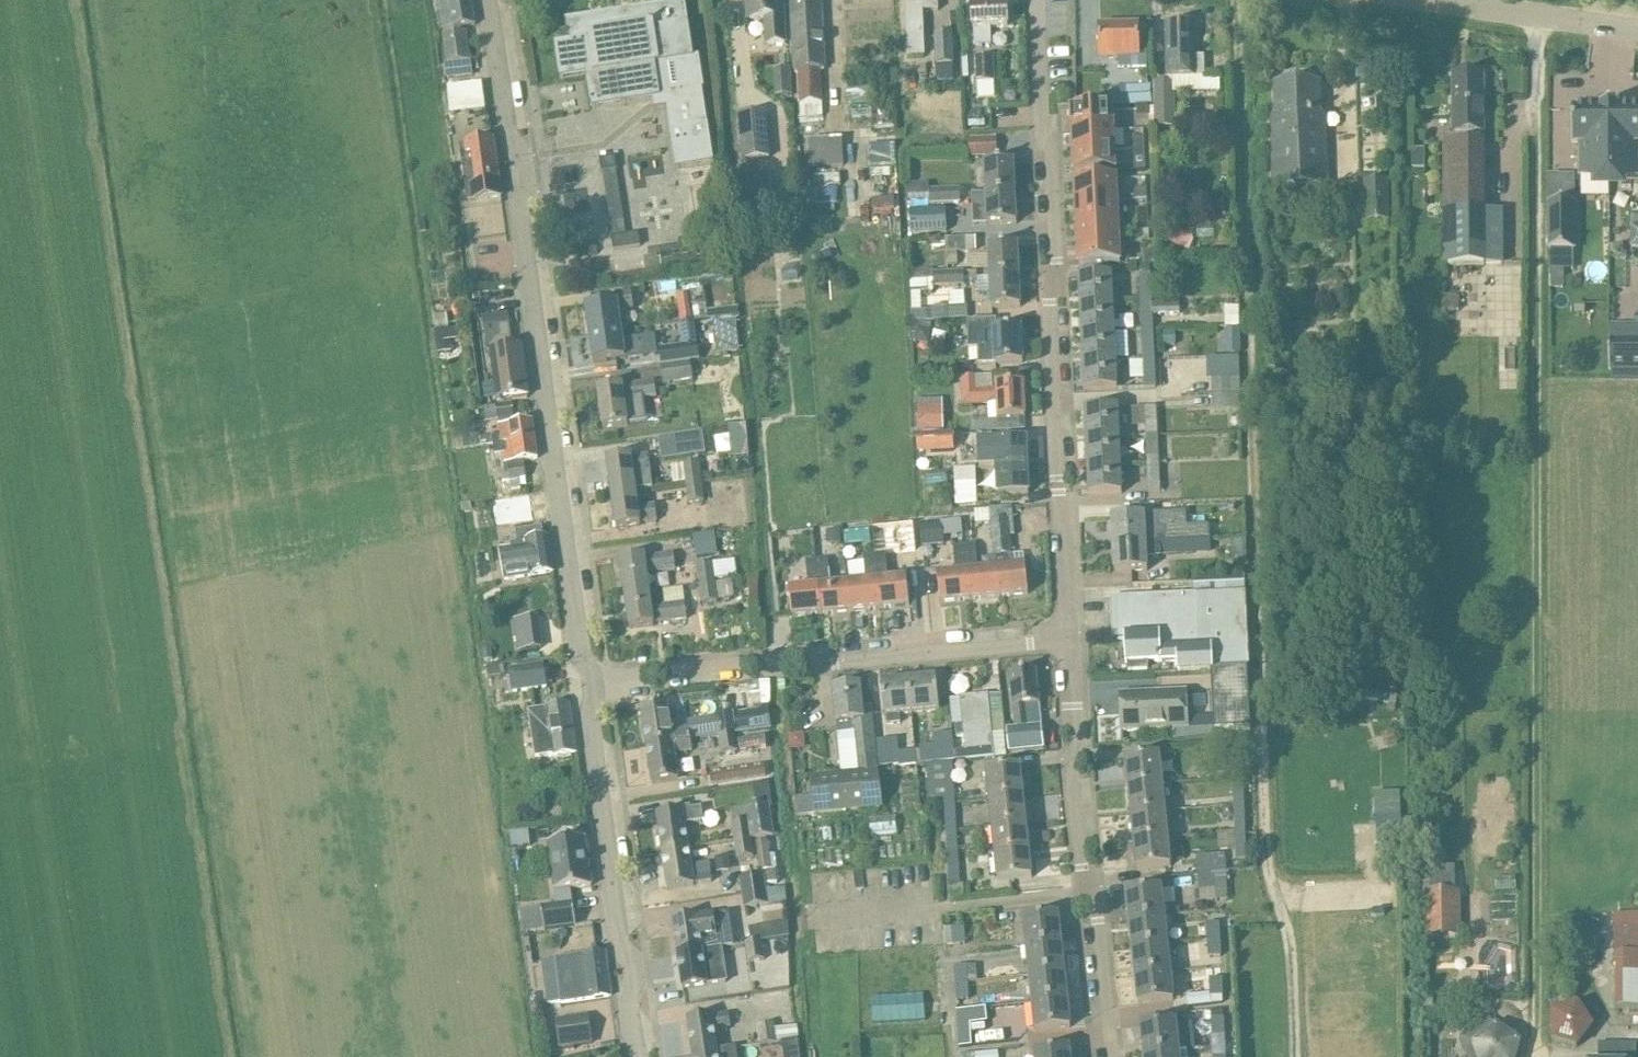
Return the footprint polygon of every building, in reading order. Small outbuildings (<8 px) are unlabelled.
[(471,0),(437,0),(442,31),(475,26),(471,0)] [(744,20),(757,20),(757,24),(764,24),(765,45),(783,44),(782,0),(743,0),(744,20)] [(791,18),(792,18),(794,71),(796,71),(798,105),(800,105),(800,120),(823,119),(822,104),(823,104),(821,69),(825,69),(821,0),(790,0),(791,18)] [(905,4),(907,57),(925,56),(923,13),(923,12),(939,12),(938,3),(939,3),(938,0),(904,0),(905,4)] [(592,109),(653,100),(655,110),(666,108),(676,170),(714,164),(702,88),(671,92),(667,63),(694,59),(689,24),(688,24),(685,1),(565,20),(569,43),(555,45),(560,80),(587,76),(592,109)] [(972,30),(975,30),(975,47),(991,46),(991,28),(1009,27),(1007,3),(971,5),(972,30)] [(1194,25),(1166,26),(1167,78),(1174,78),(1174,81),(1175,81),(1176,93),(1220,92),(1220,77),(1205,77),(1205,57),(1195,58),(1194,25)] [(1100,60),(1119,59),(1119,69),(1148,68),(1147,53),(1140,53),(1139,26),(1099,27),(1100,60)] [(468,33),(443,36),(447,66),(448,79),(472,76),(471,63),(472,63),(468,33)] [(953,34),(934,34),(936,66),(937,66),(937,82),(954,82),(953,65),(954,65),(953,34)] [(994,57),(974,57),(975,84),(995,83),(994,57)] [(1453,76),(1454,115),(1454,142),(1443,141),(1443,266),(1502,265),(1502,228),(1486,228),(1486,142),(1484,142),(1483,76),(1453,76)] [(1174,81),(1154,82),(1155,128),(1176,128),(1176,93),(1175,81),(1174,81)] [(1272,118),(1274,188),(1326,186),(1324,115),(1320,116),(1319,84),(1275,85),(1276,118),(1272,118)] [(482,85),(448,88),(451,115),(485,111),(482,85)] [(1152,88),(1131,89),(1131,103),(1152,102),(1152,88)] [(1609,177),(1609,107),(1601,107),(1601,109),(1572,109),(1572,144),(1580,145),(1580,177),(1609,177)] [(1609,107),(1609,177),(1637,177),(1637,109),(1618,109),(1618,107),(1609,107)] [(1071,133),(1072,133),(1072,132),(1114,130),(1114,131),(1115,131),(1113,108),(1070,110),(1071,133)] [(771,159),(767,113),(739,115),(743,162),(771,159)] [(1072,132),(1072,133),(1073,153),(1114,151),(1114,131),(1114,130),(1072,132)] [(998,157),(997,138),(969,139),(969,158),(998,157)] [(492,140),(466,144),(460,146),(468,200),(474,198),(474,203),(501,199),(492,140)] [(843,140),(809,142),(810,169),(843,167),(843,140)] [(1114,151),(1073,153),(1074,175),(1115,173),(1115,162),(1114,151)] [(616,158),(610,158),(600,160),(602,173),(617,171),(616,158)] [(1014,163),(985,164),(986,195),(1015,194),(1014,163)] [(774,175),(745,177),(747,199),(776,197),(774,175)] [(1075,181),(1076,203),(1117,201),(1116,179),(1075,181)] [(1389,223),(1388,181),(1364,181),(1365,223),(1389,223)] [(960,189),(945,190),(945,197),(945,204),(960,203),(961,204),(960,196),(960,189)] [(945,190),(929,190),(930,198),(930,204),(945,204),(945,197),(945,190)] [(1015,194),(986,195),(988,226),(1017,225),(1015,194)] [(1117,201),(1076,203),(1077,224),(1118,222),(1117,201)] [(1573,204),(1549,204),(1549,251),(1573,252),(1573,204)] [(1118,222),(1077,224),(1078,246),(1119,244),(1118,222)] [(1194,237),(1170,227),(1164,242),(1190,252),(1195,240),(1193,239),(1194,237)] [(612,238),(612,242),(613,251),(641,246),(639,233),(612,238)] [(971,238),(960,239),(945,239),(946,254),(947,254),(947,265),(958,265),(957,254),(977,253),(976,238),(971,238)] [(1119,244),(1078,246),(1079,267),(1120,265),(1119,244)] [(988,247),(990,274),(1019,273),(1018,246),(988,247)] [(933,270),(911,271),(912,293),(912,303),(913,323),(919,323),(944,322),(944,320),(969,319),(969,306),(928,308),(928,310),(922,310),(921,299),(921,293),(929,293),(934,293),(934,288),(933,273),(933,270)] [(965,272),(949,273),(949,274),(950,287),(966,287),(965,272)] [(949,273),(933,273),(934,288),(950,287),(949,274),(949,273)] [(1019,273),(990,274),(990,279),(978,279),(979,294),(990,293),(991,310),(1021,308),(1019,273)] [(1139,275),(1140,304),(1152,303),(1151,275),(1139,275)] [(1079,278),(1080,307),(1114,305),(1112,276),(1079,278)] [(617,303),(586,308),(589,332),(623,327),(620,312),(634,310),(631,291),(616,294),(617,303)] [(676,297),(679,320),(706,316),(702,293),(676,297)] [(1152,303),(1140,304),(1142,332),(1153,331),(1152,303)] [(1114,305),(1080,307),(1082,335),(1115,333),(1114,305)] [(483,317),(487,352),(491,351),(492,357),(498,401),(529,397),(522,346),(513,347),(509,314),(483,317)] [(682,345),(660,349),(660,350),(661,365),(700,360),(696,323),(706,322),(706,316),(679,320),(682,345)] [(739,352),(736,320),(714,323),(717,354),(739,352)] [(993,321),(969,322),(969,338),(977,337),(978,364),(995,363),(995,364),(1023,363),(1022,329),(994,329),(993,321)] [(623,327),(589,332),(594,364),(627,359),(626,359),(644,356),(650,355),(648,340),(625,343),(623,327)] [(453,353),(449,329),(435,331),(439,355),(453,353)] [(1153,331),(1142,332),(1143,360),(1155,359),(1153,331)] [(1115,333),(1082,335),(1083,363),(1116,361),(1115,333)] [(1609,346),(1609,375),(1637,375),(1637,346),(1609,346)] [(1155,359),(1143,360),(1144,389),(1156,388),(1155,359)] [(700,360),(661,365),(663,385),(693,381),(692,363),(700,361),(700,360)] [(1116,361),(1083,363),(1085,391),(1118,390),(1116,361)] [(997,386),(997,389),(983,389),(983,378),(962,378),(962,405),(980,405),(980,406),(997,405),(998,421),(1026,419),(1024,385),(997,386)] [(1212,394),(1227,394),(1241,394),(1240,378),(1212,379),(1212,394)] [(629,426),(629,424),(647,421),(644,400),(657,398),(655,382),(624,387),(624,386),(597,390),(603,430),(629,426)] [(1241,394),(1227,394),(1212,394),(1213,411),(1241,410),(1241,394)] [(501,435),(493,436),(481,438),(482,446),(494,445),(494,443),(534,438),(532,421),(516,424),(514,405),(487,409),(489,421),(498,420),(498,422),(500,422),(500,426),(501,435)] [(1157,407),(1145,407),(1146,436),(1158,436),(1157,407)] [(1086,410),(1087,439),(1119,438),(1118,409),(1086,410)] [(944,433),(944,413),(918,414),(919,433),(944,433)] [(703,433),(659,439),(662,461),(683,458),(705,455),(706,455),(703,433)] [(1158,436),(1146,436),(1148,464),(1160,464),(1158,436)] [(534,438),(494,443),(494,445),(495,455),(504,454),(505,464),(504,464),(505,474),(502,475),(503,482),(510,481),(511,491),(521,489),(521,488),(527,487),(523,461),(537,459),(534,438)] [(1119,438),(1087,439),(1088,467),(1121,466),(1119,438)] [(996,442),(997,469),(1028,468),(1027,441),(996,442)] [(632,456),(607,460),(612,495),(636,491),(653,488),(648,456),(632,458),(632,456)] [(954,459),(955,471),(976,470),(976,458),(954,459)] [(684,465),(683,465),(686,484),(688,484),(702,482),(700,464),(700,463),(684,465)] [(1160,464),(1148,464),(1149,493),(1161,493),(1160,464)] [(1121,466),(1088,467),(1089,496),(1122,494),(1121,466)] [(1028,468),(997,469),(999,496),(1030,495),(1028,468)] [(975,512),(978,512),(976,470),(955,471),(955,500),(950,500),(951,513),(975,512)] [(947,474),(925,476),(925,489),(948,486),(947,474)] [(688,484),(686,484),(689,504),(705,502),(702,482),(688,484)] [(636,491),(612,495),(617,530),(641,526),(641,524),(658,521),(655,506),(638,509),(636,491)] [(504,501),(494,502),(498,525),(534,520),(531,497),(504,501)] [(1012,508),(991,510),(993,524),(995,556),(1011,554),(1012,554),(1011,547),(1010,536),(1011,536),(1015,535),(1012,508)] [(978,512),(975,512),(976,525),(991,525),(993,524),(991,510),(978,512)] [(1144,516),(1112,518),(1113,545),(1161,543),(1178,542),(1196,541),(1209,540),(1208,528),(1195,529),(1185,529),(1158,530),(1157,515),(1144,516)] [(921,524),(922,538),(942,536),(941,523),(921,524)] [(543,539),(541,528),(517,531),(519,546),(513,547),(514,554),(499,556),(502,581),(533,577),(533,576),(553,573),(548,538),(543,539)] [(693,537),(696,559),(717,556),(714,533),(693,537)] [(1178,542),(1161,543),(1161,555),(1179,554),(1196,553),(1196,541),(1178,542)] [(1161,543),(1113,545),(1115,573),(1147,571),(1146,556),(1161,556),(1161,555),(1161,543)] [(976,545),(965,546),(970,601),(999,598),(997,570),(978,572),(976,545)] [(956,574),(938,575),(940,604),(970,601),(965,546),(953,547),(956,574)] [(886,554),(875,555),(880,610),(910,607),(907,579),(888,581),(886,554)] [(1011,554),(995,556),(997,570),(999,598),(1029,595),(1026,567),(1013,568),(1012,554),(1011,554)] [(620,560),(625,593),(649,590),(647,575),(676,571),(673,555),(646,559),(646,556),(620,560)] [(866,583),(848,585),(851,613),(880,610),(875,555),(865,556),(866,583)] [(828,559),(816,560),(822,615),(851,613),(848,585),(831,586),(828,559)] [(790,590),(793,618),(822,615),(816,560),(806,562),(808,589),(790,590)] [(735,561),(696,565),(699,583),(715,580),(716,581),(737,578),(735,561)] [(715,580),(699,583),(702,605),(719,602),(719,601),(734,599),(732,581),(716,583),(716,581),(715,580)] [(1250,669),(1249,655),(1246,593),(1245,593),(1245,580),(1192,582),(1194,595),(1116,598),(1118,640),(1124,639),(1125,662),(1177,659),(1178,673),(1211,671),(1250,669)] [(649,590),(625,593),(630,630),(655,626),(654,624),(687,620),(685,603),(652,608),(649,590)] [(509,671),(512,693),(547,688),(544,666),(509,671)] [(1211,672),(1212,695),(1214,731),(1251,729),(1248,671),(1211,672)] [(1009,675),(1012,707),(1013,707),(1016,729),(1030,727),(1028,706),(1040,705),(1037,672),(1009,675)] [(1346,686),(1344,697),(1387,705),(1387,711),(1395,713),(1400,692),(1395,691),(1398,682),(1363,674),(1359,689),(1346,686)] [(937,679),(909,681),(913,715),(940,712),(937,679)] [(882,684),(885,718),(913,715),(909,681),(882,684)] [(811,779),(813,798),(796,799),(797,817),(814,817),(883,811),(879,772),(878,772),(872,707),(864,708),(862,685),(833,688),(837,715),(838,735),(852,733),(856,774),(811,779)] [(1189,729),(1187,691),(1120,695),(1122,733),(1189,729)] [(951,706),(953,726),(955,725),(956,738),(965,737),(966,751),(954,752),(955,760),(1007,755),(1004,732),(992,733),(988,696),(961,698),(961,705),(951,706)] [(576,754),(570,704),(547,707),(548,709),(530,712),(536,758),(554,755),(554,757),(576,754)] [(641,710),(646,746),(691,740),(689,729),(672,731),(668,705),(641,710)] [(770,729),(768,710),(733,715),(735,733),(770,729)] [(733,714),(717,718),(719,736),(735,733),(733,715),(733,714)] [(1016,729),(1006,730),(1009,753),(1024,752),(1044,750),(1043,735),(1042,726),(1030,727),(1016,729)] [(735,733),(719,736),(722,755),(738,752),(735,733)] [(920,751),(916,751),(918,766),(923,766),(923,765),(955,761),(952,735),(935,736),(936,745),(920,747),(920,751)] [(739,742),(741,754),(767,749),(765,737),(739,742)] [(691,740),(646,746),(652,784),(679,780),(675,755),(693,752),(691,740)] [(877,742),(880,768),(902,766),(902,768),(917,767),(917,766),(918,766),(916,751),(899,752),(898,740),(877,742)] [(1126,760),(1129,788),(1163,785),(1160,757),(1126,760)] [(944,801),(945,804),(956,803),(953,764),(927,765),(928,777),(927,777),(928,800),(944,801)] [(710,774),(712,785),(766,777),(764,766),(710,774)] [(986,772),(989,799),(1023,796),(1020,768),(986,772)] [(1244,777),(1233,778),(1234,805),(1245,805),(1244,777)] [(1163,785),(1129,788),(1131,815),(1165,812),(1163,785)] [(1375,794),(1376,845),(1402,844),(1401,793),(1375,794)] [(1023,796),(989,799),(992,827),(1026,823),(1023,796)] [(956,803),(945,804),(946,832),(958,831),(956,803)] [(731,824),(734,841),(751,839),(774,836),(769,804),(731,810),(734,823),(731,824)] [(656,815),(662,850),(689,847),(686,826),(702,823),(700,810),(691,811),(691,805),(683,807),(683,811),(656,815)] [(1234,807),(1223,808),(1223,820),(1234,819),(1235,832),(1246,832),(1245,805),(1234,805),(1234,807)] [(1165,812),(1131,815),(1134,843),(1168,839),(1165,812)] [(1026,823),(992,827),(995,855),(1029,851),(1026,823)] [(958,831),(946,832),(948,859),(959,858),(958,831)] [(1235,832),(1218,833),(1220,851),(1235,849),(1236,861),(1247,861),(1246,832),(1235,832)] [(541,910),(521,913),(524,935),(576,927),(573,905),(572,905),(570,891),(591,888),(585,839),(548,844),(557,907),(541,909),(541,910)] [(751,839),(734,841),(737,860),(754,858),(751,839)] [(767,839),(756,841),(761,873),(766,873),(768,886),(778,884),(776,871),(773,871),(767,839)] [(1168,839),(1134,843),(1137,871),(1171,867),(1168,839)] [(689,847),(662,850),(668,890),(695,886),(712,883),(712,876),(710,864),(697,866),(698,871),(693,872),(689,847)] [(992,878),(993,894),(1011,892),(1010,881),(1032,879),(1029,851),(995,855),(998,878),(992,878)] [(1196,857),(1198,874),(1226,871),(1225,854),(1196,857)] [(959,858),(948,859),(950,899),(965,898),(964,885),(961,886),(959,858)] [(1423,891),(1453,890),(1453,866),(1422,867),(1423,891)] [(1226,871),(1198,874),(1200,892),(1214,891),(1215,902),(1228,900),(1227,875),(1226,871)] [(765,876),(740,880),(742,895),(767,891),(765,876)] [(783,889),(767,891),(742,895),(744,909),(785,903),(783,889)] [(1126,892),(1129,921),(1173,916),(1171,903),(1163,904),(1162,889),(1126,892)] [(1461,939),(1460,892),(1424,893),(1425,940),(1461,939)] [(696,917),(672,921),(678,955),(702,951),(720,948),(735,946),(730,913),(713,915),(696,917)] [(1616,957),(1616,1010),(1637,1010),(1637,913),(1613,913),(1614,957),(1616,957)] [(1023,920),(1026,948),(1062,944),(1059,916),(1023,920)] [(1173,916),(1129,921),(1132,949),(1168,945),(1166,929),(1174,928),(1173,916)] [(1220,923),(1206,924),(1207,941),(1221,940),(1220,923)] [(945,928),(947,946),(966,945),(965,928),(945,928)] [(1221,940),(1207,941),(1208,958),(1221,958),(1221,940)] [(763,942),(745,944),(748,963),(765,960),(763,942)] [(1062,944),(1026,948),(1029,976),(1065,972),(1062,944)] [(1168,945),(1132,949),(1135,977),(1171,973),(1168,945)] [(702,951),(678,955),(683,990),(702,987),(726,983),(720,948),(702,951)] [(555,961),(561,1003),(611,996),(604,953),(555,961)] [(977,966),(954,967),(955,983),(968,983),(978,983),(977,966)] [(1065,972),(1029,976),(1033,1005),(1068,1001),(1065,972)] [(1171,973),(1135,977),(1138,1006),(1174,1002),(1171,973)] [(1209,979),(1210,992),(1188,995),(1188,1007),(1223,1003),(1222,996),(1223,996),(1223,978),(1209,979)] [(968,983),(955,983),(956,1001),(969,1000),(968,983)] [(1549,1002),(1553,1013),(1551,1014),(1551,1042),(1578,1050),(1594,1028),(1579,1004),(1577,1005),(1574,993),(1549,1002)] [(1068,1001),(1033,1005),(1036,1033),(1071,1029),(1068,1001)] [(986,1009),(958,1011),(958,1022),(959,1040),(960,1048),(972,1047),(971,1024),(987,1023),(986,1009)] [(712,1016),(687,1020),(693,1055),(717,1051),(714,1032),(731,1030),(729,1015),(712,1018),(712,1016)] [(589,1016),(556,1021),(560,1051),(594,1045),(589,1016)] [(1224,1017),(1211,1018),(1212,1036),(1225,1036),(1224,1017)] [(1521,1043),(1496,1026),(1495,1027),(1490,1021),(1486,1018),(1460,1039),(1466,1056),(1517,1056),(1521,1043)] [(1141,1026),(1144,1054),(1179,1050),(1176,1022),(1141,1026)] [(774,1024),(757,1027),(760,1045),(788,1041),(788,1040),(794,1039),(791,1026),(775,1029),(774,1024)] [(1636,1045),(1598,1044),(1598,1056),(1636,1056),(1636,1045)] [(693,1055),(693,1056),(736,1056),(735,1049),(717,1051),(693,1055)]
